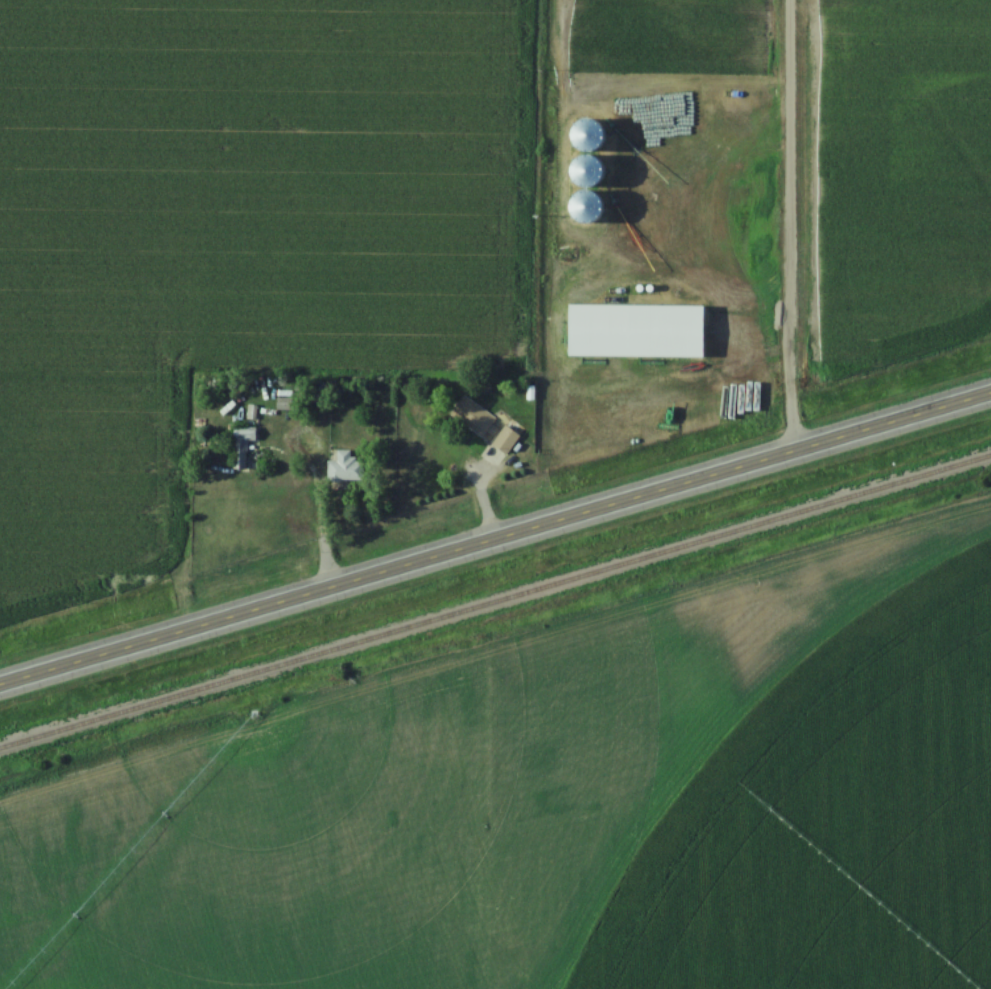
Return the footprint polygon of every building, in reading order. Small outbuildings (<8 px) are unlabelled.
[(503,424),(463,397),(450,417),(489,443),(503,424)] [(521,438),(507,427),(492,445),(506,456),(521,438)] [(249,443),(257,443),(257,429),(233,429),(233,469),(249,469),(249,443)] [(328,462),(328,482),(364,482),(363,461),(351,461),(351,452),(337,452),(337,462),(328,462)]
